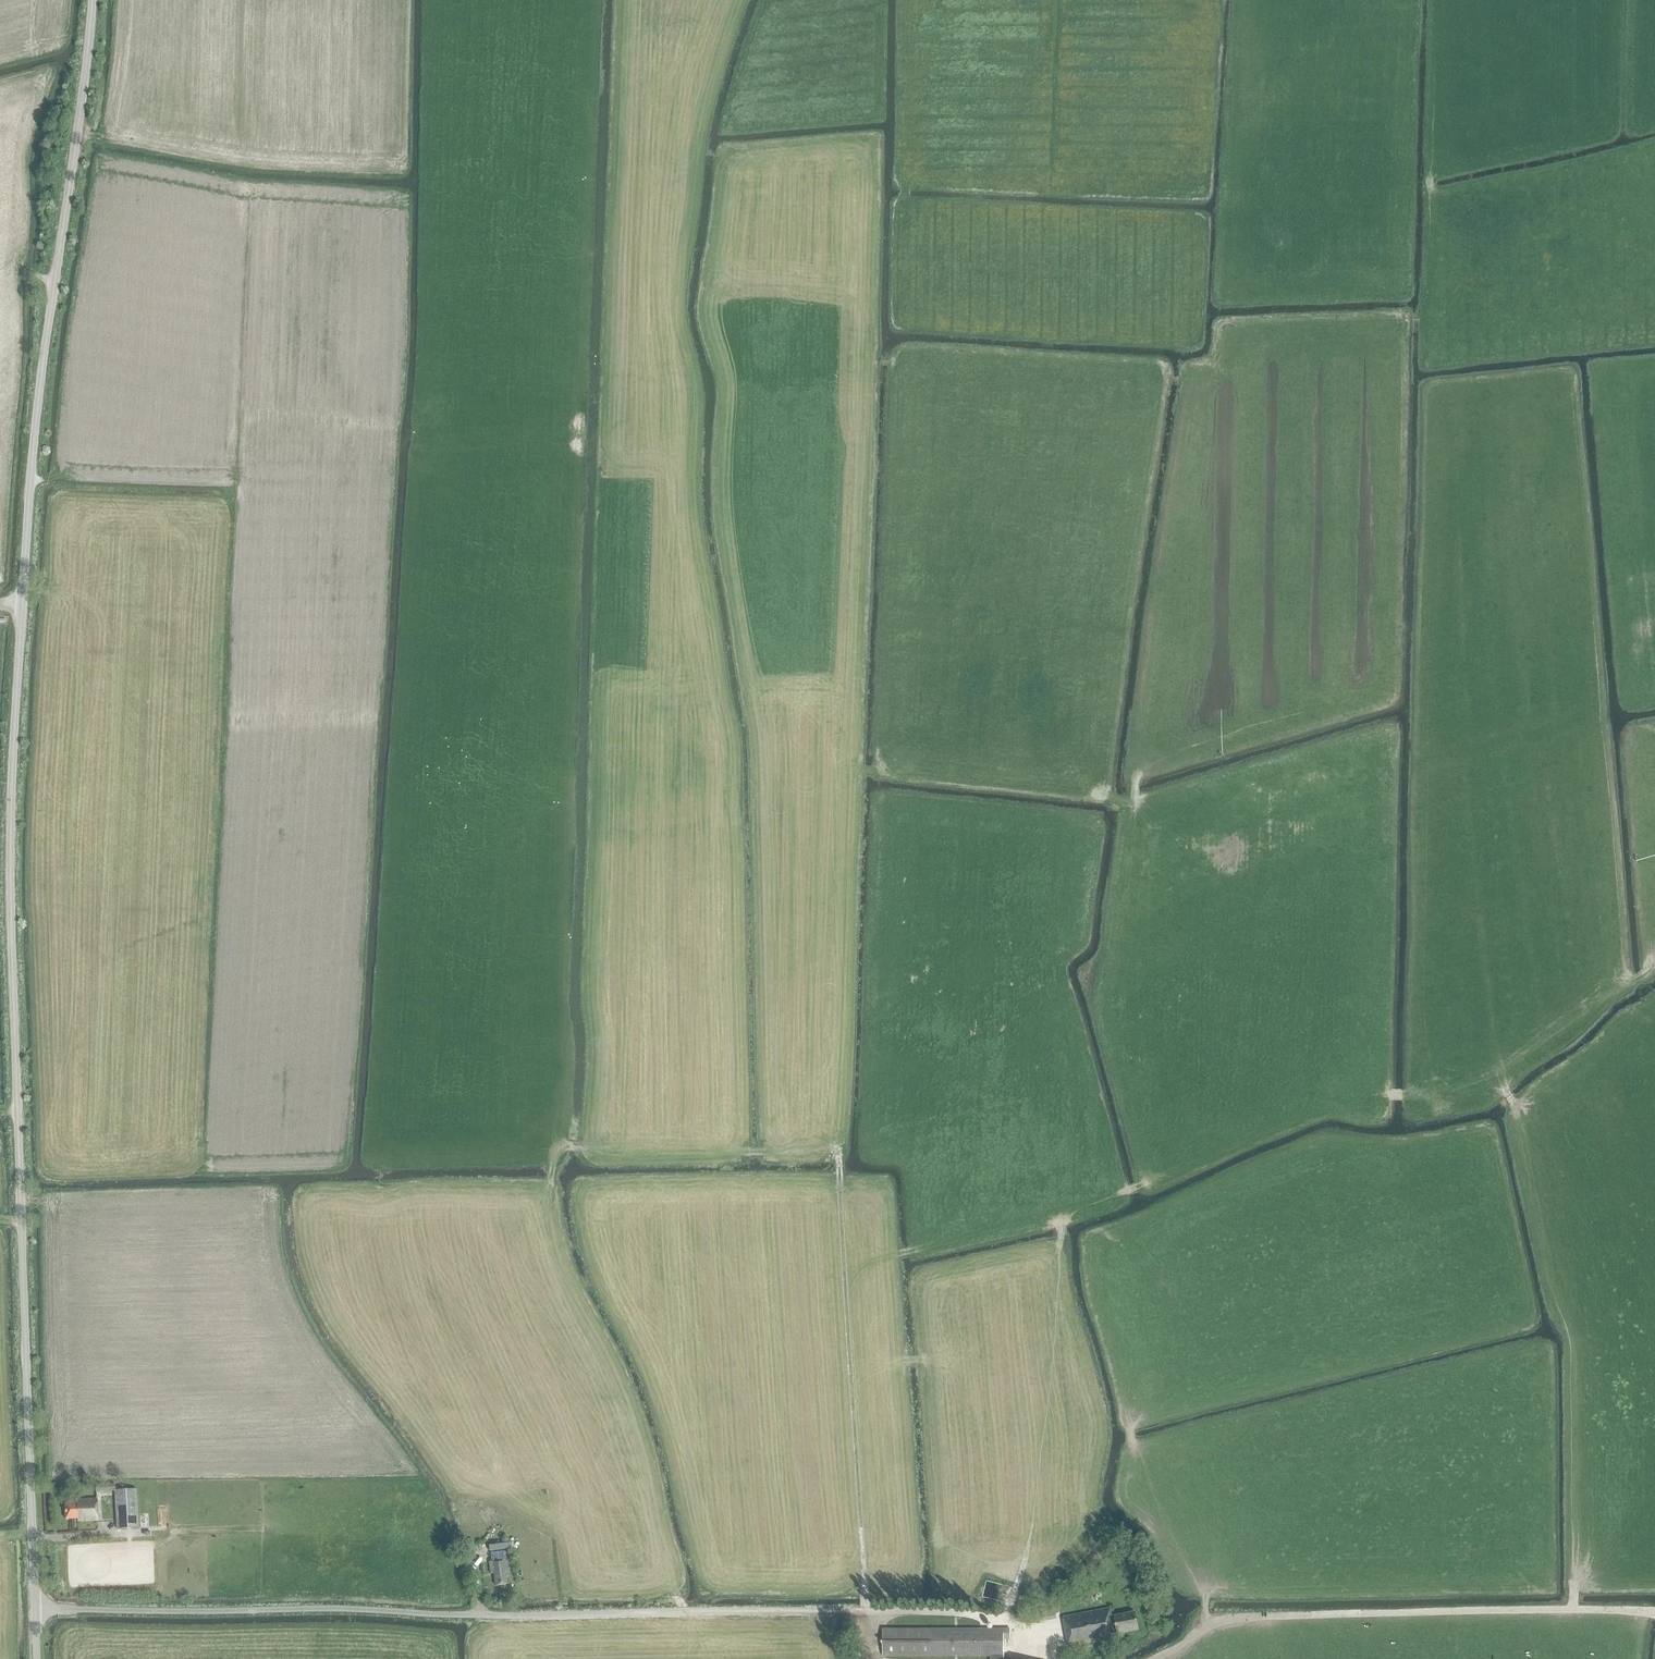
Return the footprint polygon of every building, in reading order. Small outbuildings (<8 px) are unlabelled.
[(95,1484),(95,1492),(115,1491),(115,1490),(114,1483),(95,1484)] [(136,1489),(115,1490),(115,1491),(115,1498),(117,1529),(138,1528),(136,1489)] [(77,1518),(77,1521),(98,1520),(96,1499),(76,1500),(76,1502),(64,1503),(65,1519),(77,1518)] [(491,1561),(488,1562),(490,1574),(493,1573),(495,1586),(506,1584),(505,1577),(509,1577),(506,1559),(504,1559),(503,1549),(504,1549),(503,1541),(488,1544),(491,1561)] [(1041,1609),(1044,1621),(1057,1618),(1054,1607),(1041,1609)] [(1063,1617),(1069,1647),(1111,1639),(1110,1635),(1117,1633),(1117,1634),(1138,1631),(1135,1613),(1114,1617),(1114,1619),(1112,1619),(1110,1608),(1063,1617)] [(990,1656),(990,1658),(1004,1658),(1004,1639),(1010,1639),(1010,1630),(1004,1630),(1004,1629),(882,1630),(882,1656),(990,1656)]
